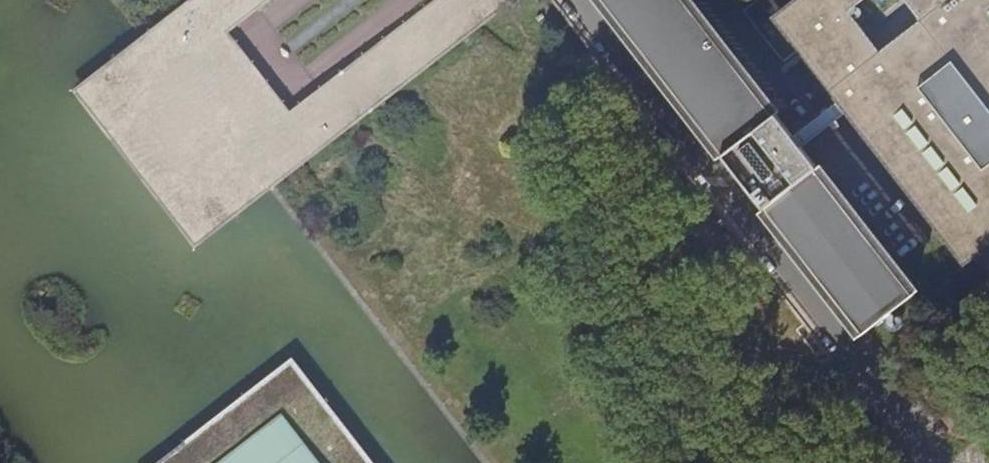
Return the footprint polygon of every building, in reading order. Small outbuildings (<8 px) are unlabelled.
[(148,30),(72,89),(195,249),(273,188),(514,0),(436,0),(281,121),(218,41),(270,0),(186,0),(148,30)] [(862,334),(915,293),(687,0),(603,0),(862,334)] [(744,11),(784,62),(797,51),(963,265),(988,245),(988,0),(758,0),(744,11)] [(290,358),(157,462),(372,462),(290,358)]
